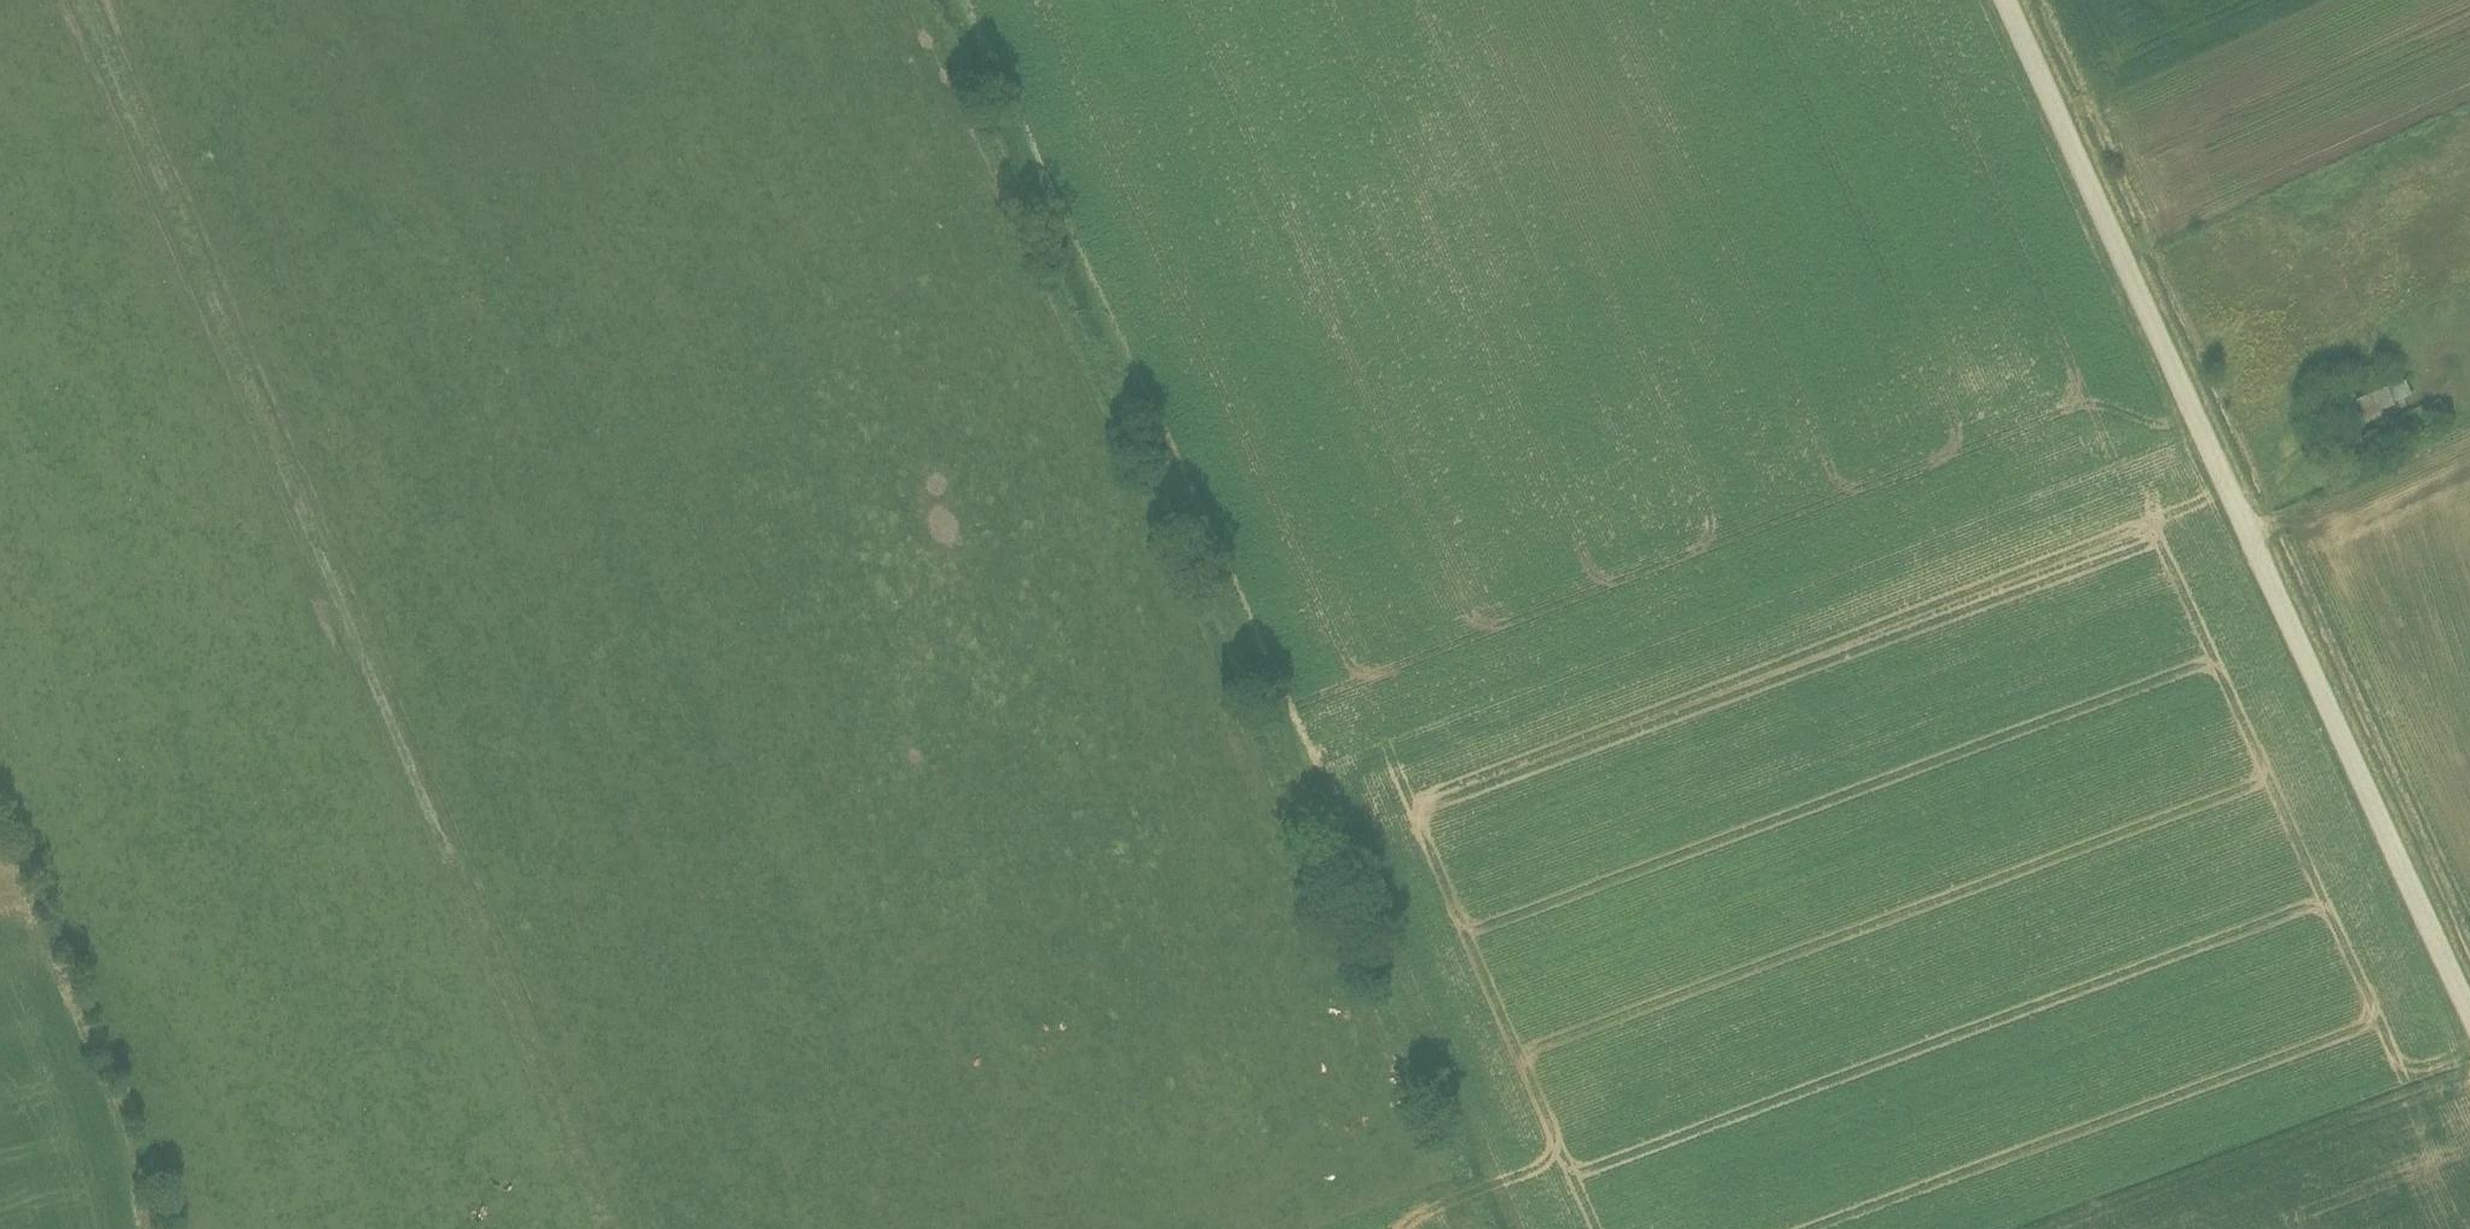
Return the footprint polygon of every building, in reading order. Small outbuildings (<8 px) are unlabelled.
[(2342,422),(2410,394),(2403,377),(2335,404),(2342,422)]
